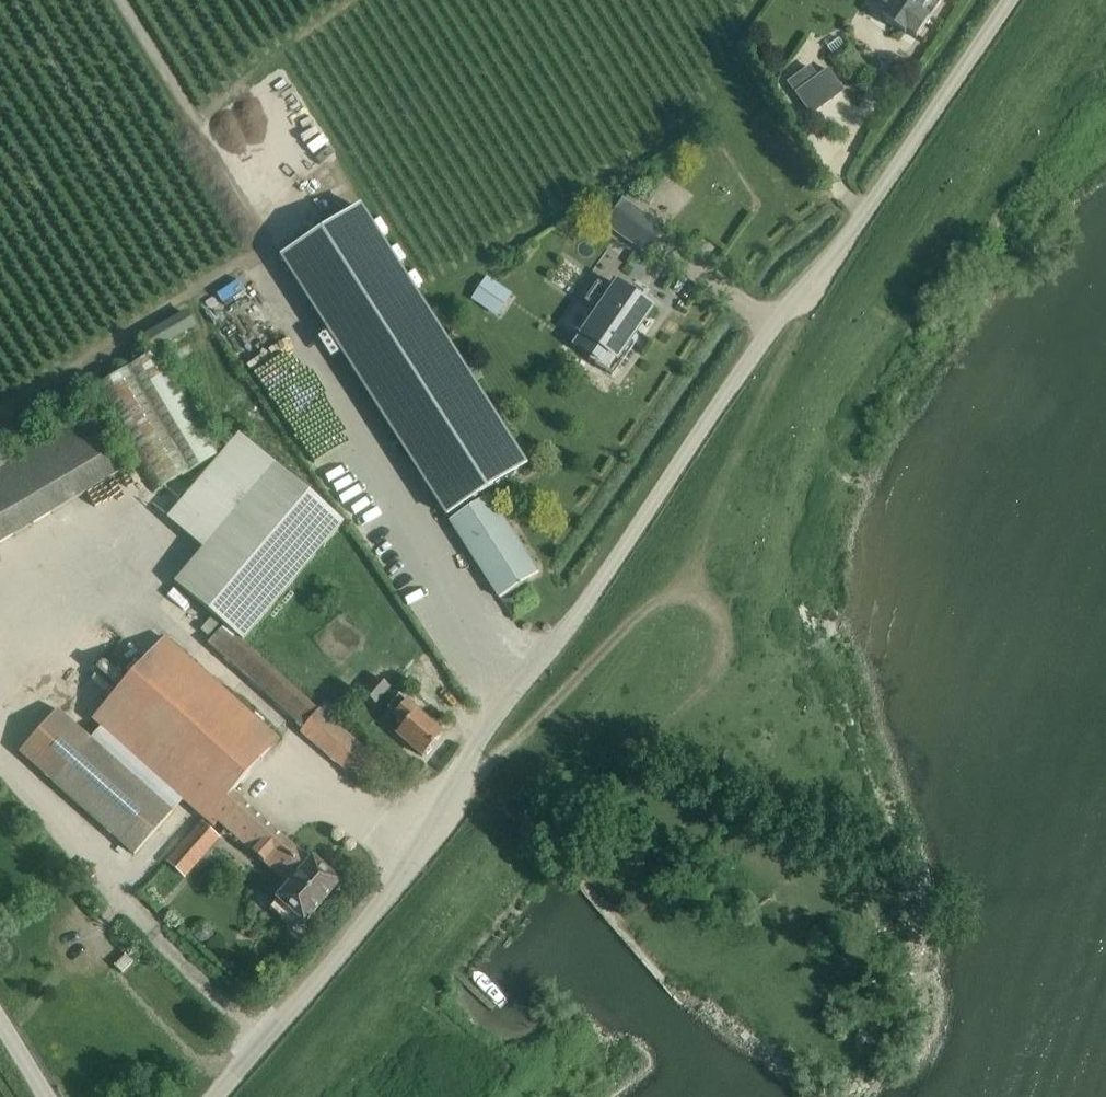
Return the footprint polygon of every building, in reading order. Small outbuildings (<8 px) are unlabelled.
[(889,7),(882,18),(904,33),(907,30),(916,36),(930,15),(940,0),(894,0),(889,7)] [(839,37),(827,45),(833,54),(845,45),(839,37)] [(838,75),(844,83),(852,76),(846,68),(838,75)] [(813,72),(791,83),(811,117),(845,96),(830,75),(818,81),(813,72)] [(623,201),(607,224),(645,250),(661,227),(623,201)] [(338,220),(281,256),(447,516),(450,520),(450,521),(500,598),(500,599),(526,582),(538,575),(537,574),(488,496),(485,492),(503,480),(525,466),(359,206),(338,220)] [(486,276),(471,298),(488,310),(504,288),(486,276)] [(611,292),(606,288),(593,306),(598,309),(581,334),(585,337),(582,341),(619,366),(634,344),(629,340),(652,307),(617,283),(611,292)] [(186,309),(137,338),(146,355),(196,325),(186,309)] [(224,451),(162,347),(92,389),(153,493),(224,451)] [(113,475),(127,467),(93,409),(14,455),(0,430),(0,542),(113,475)] [(343,522),(263,453),(239,434),(167,517),(201,548),(174,582),(243,640),(343,522)] [(207,644),(292,719),(303,728),(300,732),(346,771),(349,768),(367,783),(378,771),(381,768),(361,752),(364,749),(318,709),(223,625),(207,644)] [(232,790),(279,737),(165,636),(91,719),(100,727),(182,800),(205,820),(232,790)] [(376,703),(390,686),(377,675),(363,692),(376,703)] [(396,733),(423,757),(444,734),(399,694),(387,707),(394,714),(393,715),(404,724),(396,733)] [(172,811),(90,738),(57,709),(18,752),(133,855),(172,811)] [(309,859),(286,838),(232,790),(205,820),(213,827),(217,822),(287,885),(275,899),(303,924),(341,882),(312,856),(309,859)] [(166,862),(183,877),(218,838),(201,823),(166,862)] [(213,933),(211,926),(205,920),(196,921),(192,927),(194,936),(200,941),(208,940),(213,933)]
